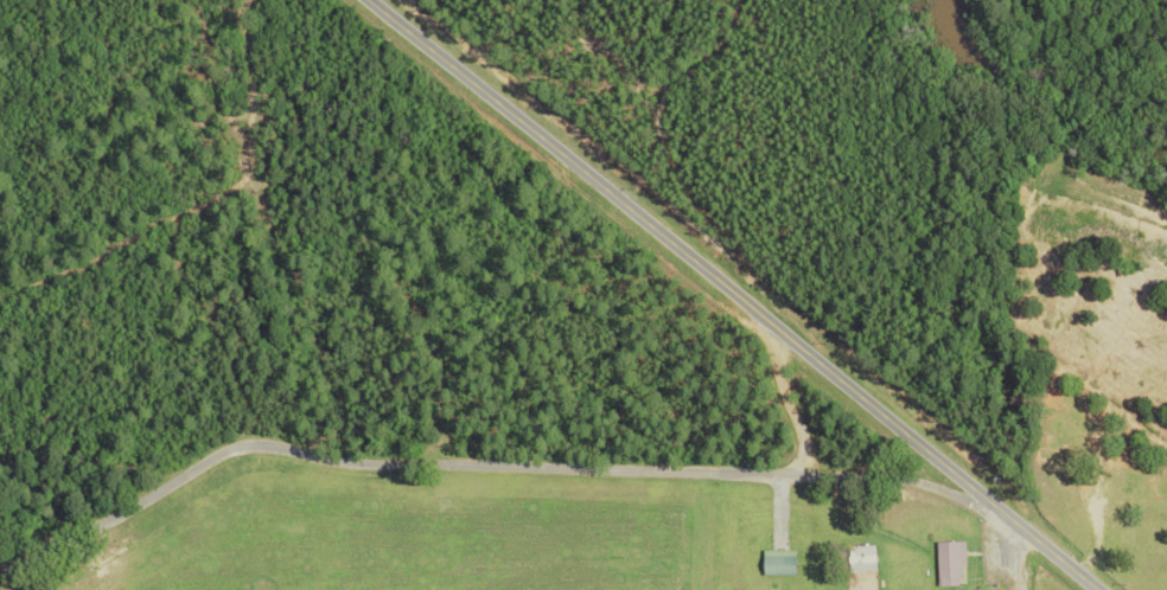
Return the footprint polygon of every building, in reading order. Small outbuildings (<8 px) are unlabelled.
[(938,587),(959,586),(959,568),(966,567),(965,541),(936,542),(938,587)] [(874,546),(850,547),(850,572),(875,571),(874,546)] [(795,550),(763,550),(762,575),(795,576),(795,550)]
